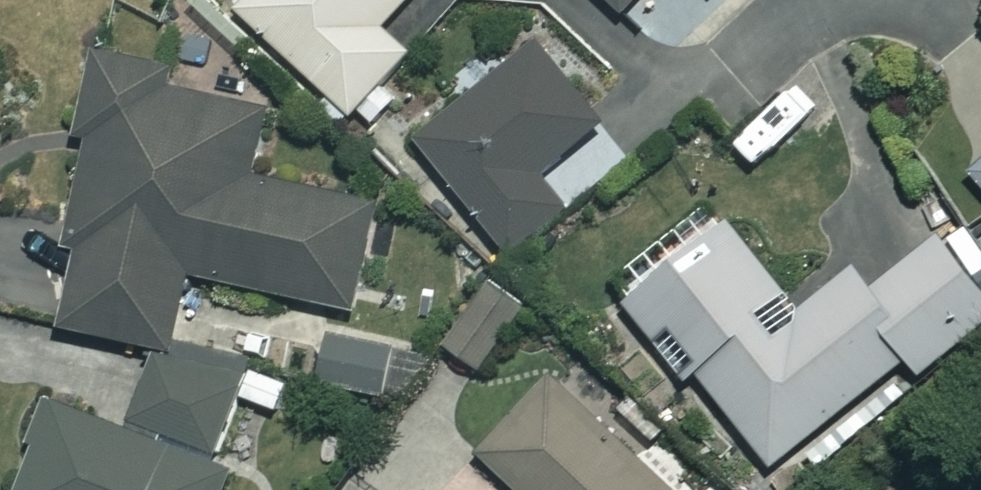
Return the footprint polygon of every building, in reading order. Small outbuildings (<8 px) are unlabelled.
[(233,5),(349,110),(406,48),(379,24),(401,0),(238,0),(233,5)] [(620,10),(629,0),(609,0),(620,10)] [(496,69),(469,35),(436,62),(465,98),(415,138),(506,251),(562,206),(535,172),(602,118),(538,36),(496,69)] [(159,61),(92,46),(72,133),(93,138),(52,316),(165,343),(182,269),(347,307),(372,201),(248,171),(263,106),(154,80),(159,61)] [(971,170),(980,182),(980,161),(971,170)] [(709,199),(656,241),(670,259),(621,298),(682,375),(693,367),(768,463),(905,356),(918,372),(980,323),(980,286),(939,232),(870,286),(853,265),(796,309),(709,199)] [(519,309),(486,284),(443,341),(476,366),(519,309)] [(132,345),(46,319),(37,351),(123,377),(132,345)] [(417,354),(329,332),(315,385),(404,407),(417,354)] [(154,346),(125,429),(46,402),(16,489),(216,489),(227,460),(208,453),(236,375),(154,346)] [(551,372),(477,450),(518,489),(675,489),(551,372)]
